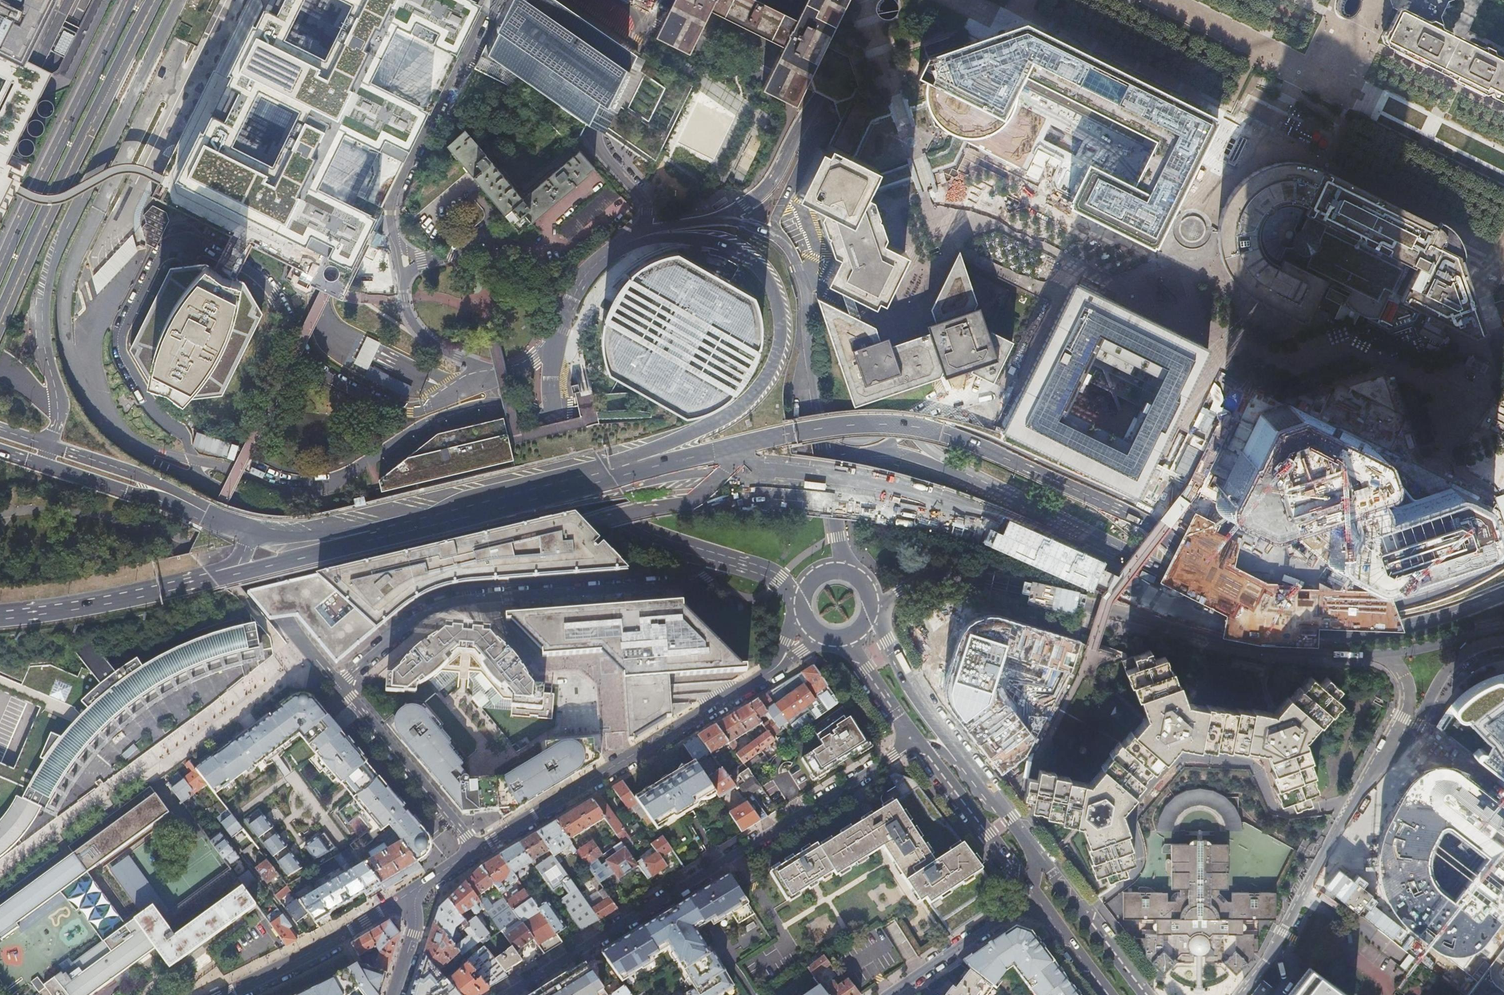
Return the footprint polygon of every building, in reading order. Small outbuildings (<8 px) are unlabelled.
[(0,4),(0,46),(10,51),(28,60),(57,0),(2,0),(0,4)] [(179,180),(246,212),(272,225),(282,230),(299,238),(305,241),(351,264),(364,237),(375,215),(304,181),(333,123),(405,157),(429,109),(356,74),(384,17),(456,50),(477,8),(480,3),(473,0),(352,0),(354,1),(325,60),(286,41),(305,0),(267,0),(179,180)] [(633,150),(635,146),(670,73),(635,48),(630,45),(567,0),(510,0),(498,18),(495,21),(497,22),(487,42),(596,123),(633,150)] [(796,105),(804,87),(805,86),(807,82),(828,39),(847,0),(806,0),(797,18),(761,0),(673,0),(663,19),(655,36),(689,52),(696,38),(697,35),(710,10),(783,46),(771,71),(762,88),(796,105)] [(877,1),(877,4),(876,5),(876,7),(877,10),(878,12),(880,14),(882,16),(884,16),(884,17),(886,17),(888,17),(889,17),(891,17),(893,16),(895,14),(897,13),(898,10),(899,8),(899,6),(899,4),(898,1),(897,0),(878,0),(877,1)] [(1384,36),(1385,39),(1391,42),(1393,48),(1427,65),(1432,62),(1451,72),(1452,77),(1485,93),(1490,91),(1503,98),(1503,57),(1445,28),(1443,22),(1441,16),(1447,14),(1444,8),(1450,7),(1448,1),(1451,0),(1391,0),(1393,7),(1398,9),(1384,36)] [(920,79),(930,84),(930,90),(930,91),(931,98),(933,105),(936,111),(939,115),(945,121),(950,125),(957,129),(964,131),(971,132),(979,132),(987,130),(994,128),(998,125),(1004,120),(1009,114),(1013,107),(1016,100),(1017,96),(1018,91),(1018,87),(1018,84),(1024,71),(1160,136),(1139,180),(1094,159),(1077,199),(1079,200),(1077,203),(1159,239),(1162,241),(1177,208),(1180,201),(1178,200),(1179,197),(1182,198),(1185,192),(1186,189),(1200,159),(1198,158),(1199,155),(1202,156),(1212,133),(1221,115),(1218,114),(1220,112),(1181,93),(1180,95),(1177,94),(1178,92),(1137,72),(1136,74),(1134,73),(1135,71),(1095,52),(1094,54),(1092,53),(1093,50),(1055,32),(1053,34),(1051,33),(1052,31),(1038,24),(979,45),(970,45),(965,46),(961,47),(959,47),(954,50),(948,53),(943,57),(941,59),(928,63),(920,79)] [(39,109),(40,112),(41,113),(43,114),(45,115),(48,115),(50,114),(53,112),(54,110),(54,109),(55,106),(54,103),(53,101),(50,99),(48,98),(45,98),(43,99),(41,100),(39,102),(38,104),(38,107),(39,109)] [(29,128),(30,131),(32,133),(34,134),(36,135),(39,134),(42,133),(44,132),(45,130),(46,128),(46,125),(45,122),(43,120),(40,118),(37,118),(36,118),(33,119),(31,121),(29,124),(29,126),(29,128)] [(593,168),(576,149),(578,152),(521,199),(464,130),(447,147),(457,159),(408,200),(410,202),(404,208),(410,215),(416,210),(419,213),(421,211),(467,171),(480,186),(496,206),(502,212),(504,215),(505,214),(518,230),(519,230),(529,221),(530,222),(588,175),(587,173),(593,168)] [(19,148),(20,151),(21,151),(23,153),(26,155),(29,155),(32,154),(34,152),(35,151),(36,148),(36,145),(35,142),(33,140),(31,139),(29,138),(26,138),(24,139),(21,141),(20,142),(19,145),(19,148)] [(889,303),(894,305),(915,255),(890,244),(892,239),(888,225),(884,215),(879,202),(873,199),(877,189),(884,175),(852,161),(848,159),(837,155),(834,154),(833,158),(828,156),(818,182),(808,205),(832,215),(828,222),(843,260),(849,263),(839,287),(853,293),(864,298),(887,308),(889,303)] [(1371,186),(1330,166),(1321,162),(1318,161),(1313,159),(1306,158),(1302,157),(1291,157),(1288,157),(1286,158),(1283,158),(1280,159),(1276,160),(1274,161),(1265,164),(1262,166),(1253,171),(1244,179),(1235,189),(1230,198),(1229,200),(1225,213),(1223,222),(1223,225),(1223,236),(1225,249),(1229,260),(1230,264),(1233,268),(1234,270),(1236,273),(1243,281),(1248,286),(1252,289),(1265,298),(1267,299),(1268,297),(1271,298),(1270,300),(1272,301),(1281,305),(1297,313),(1298,310),(1300,311),(1315,280),(1319,271),(1326,274),(1322,283),(1318,292),(1361,313),(1384,323),(1407,315),(1408,315),(1413,305),(1421,309),(1429,314),(1430,313),(1445,320),(1465,330),(1479,326),(1471,303),(1454,254),(1452,255),(1451,251),(1447,250),(1443,238),(1434,216),(1429,213),(1428,216),(1425,215),(1427,212),(1410,204),(1390,195),(1374,187),(1373,190),(1370,188),(1371,186)] [(568,239),(620,196),(609,186),(558,228),(568,239)] [(143,234),(143,236),(154,241),(165,218),(169,221),(170,220),(170,219),(167,211),(155,205),(145,213),(148,221),(141,230),(143,234)] [(886,216),(884,215),(888,225),(888,223),(890,224),(891,223),(893,223),(894,221),(895,221),(895,219),(895,216),(894,215),(893,215),(892,214),(891,213),(889,214),(888,214),(886,215),(886,216)] [(154,241),(143,236),(145,242),(146,245),(155,249),(170,220),(169,221),(165,218),(154,241)] [(373,241),(371,244),(376,246),(377,245),(379,246),(384,236),(382,235),(382,234),(377,231),(376,234),(373,241)] [(754,295),(682,254),(677,251),(671,252),(662,254),(654,257),(650,259),(644,262),(637,267),(632,271),(628,276),(663,296),(652,317),(640,337),(604,317),(603,321),(602,325),(602,330),(601,336),(601,342),(602,347),(603,353),(609,372),(644,393),(686,416),(693,415),(700,413),(707,411),(712,408),(719,404),(725,401),(731,396),(735,391),(705,374),(728,333),(759,350),(760,346),(761,339),(762,333),(762,327),(761,320),(760,312),(758,304),(754,295)] [(1002,329),(1000,333),(967,254),(942,311),(946,322),(939,325),(943,334),(904,348),(901,340),(893,343),(888,331),(872,324),(862,319),(831,305),(870,408),(972,370),(984,365),(983,368),(994,374),(1006,379),(1024,340),(1014,335),(1002,329)] [(302,284),(309,287),(310,285),(312,280),(314,276),(321,263),(308,257),(305,263),(302,269),(300,274),(297,280),(296,281),(302,284)] [(132,344),(130,348),(150,381),(159,341),(166,324),(184,292),(208,263),(207,262),(202,263),(198,263),(183,265),(179,266),(171,267),(132,344)] [(176,392),(186,398),(213,365),(226,343),(238,310),(244,280),(233,278),(225,274),(217,270),(217,269),(208,263),(184,292),(166,324),(159,341),(150,381),(160,385),(161,384),(169,386),(177,391),(176,392)] [(1319,271),(1315,280),(1322,283),(1326,274),(1319,271)] [(187,399),(224,395),(264,314),(244,280),(238,310),(226,343),(213,365),(186,398),(187,399)] [(1016,427),(1150,493),(1182,428),(1213,366),(1222,347),(1088,280),(1052,352),(1016,427)] [(628,297),(634,287),(624,281),(619,291),(628,297)] [(864,298),(853,293),(858,308),(862,319),(872,324),(864,298)] [(1430,313),(1421,309),(1418,314),(1421,317),(1425,317),(1427,315),(1429,314),(1430,313)] [(1384,323),(1361,313),(1359,317),(1384,329),(1404,322),(1407,315),(1384,323)] [(1462,362),(1471,366),(1477,369),(1482,360),(1476,357),(1467,353),(1461,350),(1456,359),(1462,362)] [(748,374),(751,369),(735,361),(732,366),(748,374)] [(1102,373),(1100,379),(1153,405),(1156,399),(1102,373)] [(1090,386),(1079,407),(1083,409),(1094,388),(1090,386)] [(1377,446),(1373,442),(1300,405),(1294,404),(1259,414),(1256,419),(1236,450),(1214,495),(1212,503),(1212,510),(1216,514),(1247,530),(1255,530),(1275,527),(1327,564),(1326,567),(1357,585),(1363,587),(1370,588),(1483,551),(1488,547),(1491,544),(1489,534),(1479,502),(1478,498),(1460,488),(1453,485),(1448,484),(1392,504),(1377,446)] [(1143,438),(1153,417),(1149,415),(1139,436),(1143,438)] [(382,491),(514,460),(510,443),(504,418),(437,433),(379,480),(382,491)] [(599,548),(588,537),(584,533),(570,517),(401,552),(351,562),(342,563),(267,581),(279,595),(291,610),(300,608),(341,659),(399,610),(406,605),(414,599),(414,598),(417,597),(415,592),(457,583),(495,575),(495,577),(498,577),(498,580),(619,571),(598,550),(599,548)] [(274,612),(291,610),(279,595),(267,581),(254,584),(274,612)] [(683,603),(660,604),(643,605),(565,611),(505,615),(506,621),(511,620),(513,622),(541,651),(542,657),(609,652),(610,653),(612,653),(614,653),(615,652),(622,652),(622,661),(622,663),(621,664),(622,666),(623,667),(628,740),(634,739),(634,737),(666,717),(671,717),(672,716),(668,672),(679,672),(680,676),(747,671),(747,665),(742,666),(683,608),(683,603)] [(949,702),(952,707),(971,732),(984,748),(1001,771),(1014,762),(1026,754),(1029,748),(1032,743),(1071,671),(1071,670),(1071,669),(1080,641),(1071,638),(1060,635),(1000,616),(989,614),(979,616),(974,619),(968,623),(963,630),(960,635),(956,646),(955,650),(954,654),(946,678),(945,684),(945,687),(945,690),(945,692),(946,696),(947,699),(949,702)] [(108,726),(115,721),(134,705),(148,695),(156,690),(166,684),(177,678),(186,674),(203,666),(218,661),(242,654),(273,648),(271,637),(263,628),(261,626),(256,623),(254,624),(253,624),(244,626),(238,627),(226,630),(190,643),(158,655),(162,659),(120,677),(115,679),(110,682),(106,684),(102,686),(97,689),(93,691),(92,692),(80,699),(73,704),(64,710),(63,710),(57,723),(53,721),(33,768),(37,770),(28,788),(23,797),(35,810),(37,806),(47,810),(66,775),(91,743),(97,736),(102,732),(108,726)] [(490,634),(490,628),(484,628),(484,625),(453,623),(453,625),(449,625),(448,625),(472,652),(491,635),(490,634)] [(472,652),(448,625),(446,625),(446,630),(433,641),(432,641),(448,661),(459,651),(472,652)] [(503,688),(513,699),(512,716),(552,719),(554,694),(544,693),(544,687),(534,686),(527,678),(528,677),(518,662),(507,650),(505,648),(497,641),(496,641),(491,635),(472,652),(476,656),(477,656),(483,664),(482,665),(488,674),(490,672),(496,680),(494,681),(502,689),(503,688)] [(448,661),(432,641),(427,645),(425,643),(423,644),(416,650),(414,652),(433,678),(434,677),(432,674),(440,668),(442,670),(449,663),(448,661)] [(1326,676),(1320,683),(1310,675),(1300,687),(1299,685),(1289,697),(1287,695),(1277,707),(1273,712),(1267,711),(1251,708),(1251,710),(1236,707),(1235,709),(1205,704),(1205,706),(1190,703),(1185,702),(1183,697),(1178,682),(1176,683),(1171,668),(1169,669),(1164,655),(1153,659),(1149,649),(1128,656),(1125,657),(1124,658),(1121,657),(1121,659),(1129,684),(1131,683),(1136,697),(1139,696),(1145,716),(1142,720),(1139,723),(1132,731),(1130,730),(1120,741),(1119,740),(1108,752),(1110,753),(1100,765),(1102,766),(1088,782),(1068,778),(1069,776),(1065,775),(1054,773),(1054,771),(1039,768),(1037,778),(1027,776),(1024,795),(1023,797),(1033,799),(1031,809),(1045,812),(1045,814),(1060,817),(1059,819),(1080,823),(1082,829),(1087,843),(1085,843),(1090,858),(1088,858),(1093,873),(1103,870),(1106,879),(1126,872),(1123,863),(1133,860),(1128,845),(1130,845),(1125,830),(1127,829),(1120,809),(1134,793),(1132,792),(1142,780),(1141,779),(1150,768),(1151,769),(1161,758),(1163,759),(1177,743),(1198,747),(1198,745),(1213,748),(1214,746),(1229,749),(1229,747),(1244,749),(1244,747),(1265,751),(1272,771),(1270,772),(1275,786),(1273,787),(1278,802),(1289,798),(1292,807),(1309,801),(1306,792),(1316,789),(1311,774),(1313,774),(1308,759),(1310,759),(1303,738),(1317,722),(1318,723),(1328,712),(1330,713),(1340,701),(1333,695),(1340,688),(1326,676)] [(393,674),(387,674),(386,692),(405,693),(405,692),(417,693),(418,686),(424,681),(425,683),(432,678),(433,678),(414,652),(413,653),(409,656),(400,667),(401,668),(393,674)] [(80,699),(92,692),(93,691),(97,689),(102,686),(106,684),(110,682),(115,679),(120,677),(162,659),(158,655),(138,658),(137,658),(131,659),(110,664),(90,670),(82,667),(78,676),(50,664),(30,665),(22,684),(0,675),(65,704),(63,710),(64,710),(73,704),(80,699)] [(794,733),(838,702),(837,701),(835,697),(817,673),(812,666),(800,673),(773,689),(765,694),(772,703),(774,706),(786,722),(794,733)] [(1502,674),(1493,677),(1476,684),(1460,695),(1456,699),(1446,709),(1435,726),(1455,741),(1503,779),(1503,674),(1502,674)] [(0,675),(0,688),(42,707),(14,770),(0,763),(0,776),(28,788),(37,770),(33,768),(53,721),(57,723),(63,710),(65,704),(0,675)] [(389,824),(417,861),(423,858),(427,855),(429,850),(430,842),(429,836),(427,833),(411,815),(393,793),(374,770),(353,744),(321,706),(314,698),(310,695),(307,694),(304,693),(299,694),(296,696),(282,706),(284,708),(277,713),(272,717),(271,714),(195,769),(214,794),(254,765),(255,767),(264,760),(267,764),(269,764),(271,763),(273,762),(284,777),(291,772),(276,752),(300,734),(341,784),(342,783),(354,798),(338,811),(348,824),(359,815),(371,829),(350,845),(357,853),(380,835),(378,832),(389,824)] [(772,703),(765,694),(761,697),(757,699),(764,709),(772,703)] [(764,709),(757,699),(752,702),(747,705),(761,724),(767,732),(771,738),(780,732),(781,731),(778,728),(766,711),(764,709)] [(594,739),(591,739),(545,743),(546,751),(542,753),(531,759),(523,763),(523,764),(503,776),(501,777),(489,778),(489,776),(469,777),(459,765),(463,762),(448,744),(451,742),(431,717),(434,714),(427,706),(425,708),(423,706),(420,704),(417,703),(414,703),(411,703),(408,703),(405,704),(402,706),(399,708),(397,710),(395,713),(394,716),(394,720),(394,723),(394,726),(396,729),(397,732),(399,734),(402,737),(399,739),(403,743),(418,762),(427,772),(461,812),(462,813),(471,813),(471,812),(499,810),(503,818),(509,815),(528,804),(526,800),(553,783),(554,784),(599,757),(600,756),(598,753),(595,753),(594,743),(594,739)] [(774,706),(772,703),(764,709),(766,711),(774,706)] [(761,724),(747,705),(729,716),(714,725),(728,744),(732,750),(734,749),(737,743),(735,739),(761,724)] [(778,728),(786,722),(774,706),(766,711),(778,728)] [(846,719),(840,709),(812,730),(822,746),(800,759),(814,780),(845,761),(852,757),(868,747),(850,717),(846,719)] [(728,744),(714,725),(705,730),(697,736),(710,754),(728,744)] [(743,764),(774,741),(771,738),(767,732),(736,755),(743,764)] [(710,754),(697,736),(690,740),(683,744),(694,761),(695,762),(696,764),(710,754)] [(780,751),(789,744),(784,737),(776,744),(780,751)] [(591,766),(601,760),(599,757),(554,784),(553,783),(526,800),(528,804),(534,800),(553,788),(570,778),(591,766)] [(184,779),(193,791),(197,787),(200,790),(207,784),(195,769),(189,761),(185,765),(191,773),(184,779)] [(699,769),(696,764),(695,762),(688,765),(690,768),(681,773),(679,771),(670,777),(657,785),(650,789),(651,792),(642,797),(641,795),(634,799),(651,824),(655,829),(670,820),(670,821),(701,802),(700,801),(706,797),(714,792),(706,779),(705,778),(704,776),(699,769)] [(1455,766),(1439,762),(1421,767),(1407,780),(1383,828),(1376,851),(1376,878),(1385,898),(1400,921),(1462,969),(1474,953),(1489,964),(1503,945),(1503,805),(1455,766)] [(719,799),(735,788),(730,782),(727,777),(721,769),(720,768),(705,778),(706,779),(714,792),(716,795),(719,799)] [(764,819),(766,817),(751,795),(761,788),(747,770),(747,769),(738,776),(741,780),(738,783),(739,784),(741,786),(738,788),(746,799),(744,800),(759,821),(764,819)] [(730,782),(738,776),(734,771),(727,777),(730,782)] [(819,848),(816,843),(770,872),(786,900),(833,871),(836,875),(880,848),(918,904),(924,899),(950,934),(967,923),(994,904),(994,885),(989,878),(982,869),(979,865),(975,860),(966,849),(959,840),(952,830),(944,820),(935,809),(926,797),(914,782),(913,780),(894,773),(889,776),(895,787),(882,794),(882,795),(881,795),(881,796),(880,797),(880,798),(880,799),(880,800),(881,800),(881,801),(885,807),(879,811),(876,813),(870,817),(819,848)] [(189,794),(193,791),(184,779),(172,788),(183,803),(191,797),(189,794)] [(633,798),(622,781),(617,784),(611,787),(624,806),(626,808),(627,810),(634,805),(634,807),(638,813),(639,813),(642,816),(640,818),(647,827),(651,824),(634,799),(633,798)] [(1154,825),(1153,830),(1171,831),(1171,825),(1173,821),(1175,816),(1178,812),(1182,808),(1185,806),(1190,804),(1195,802),(1201,802),(1205,802),(1210,804),(1214,806),(1218,809),(1222,812),(1225,817),(1227,821),(1228,826),(1228,831),(1246,831),(1245,823),(1244,818),(1243,815),(1240,809),(1238,805),(1235,801),(1230,796),(1226,793),(1223,791),(1219,789),(1213,787),(1208,785),(1200,785),(1196,785),(1192,785),(1184,787),(1177,790),(1170,795),(1166,799),(1164,801),(1161,805),(1159,809),(1156,814),(1155,820),(1154,822),(1154,825)] [(75,853),(88,872),(135,838),(136,837),(170,812),(151,787),(116,811),(115,812),(68,845),(70,847),(73,852),(74,852),(75,853)] [(643,792),(642,793),(641,794),(641,795),(642,797),(651,792),(650,789),(648,789),(646,790),(644,791),(643,792)] [(705,801),(716,795),(714,792),(706,797),(700,801),(701,802),(702,801),(704,801),(705,801)] [(750,827),(759,821),(744,800),(738,792),(735,794),(740,800),(739,801),(742,806),(729,814),(733,820),(741,833),(750,827)] [(5,848),(12,842),(17,836),(24,827),(28,822),(35,810),(23,797),(22,798),(16,795),(7,811),(0,819),(0,852),(5,848)] [(627,837),(598,795),(591,800),(605,819),(619,838),(621,842),(627,837)] [(605,819),(591,800),(573,811),(555,822),(569,842),(605,819)] [(215,806),(221,815),(227,810),(221,801),(215,806)] [(267,820),(259,809),(245,819),(288,875),(302,867),(286,846),(288,845),(282,837),(281,838),(272,827),(274,826),(269,818),(267,820)] [(221,815),(219,817),(219,818),(218,819),(219,821),(227,815),(228,817),(221,823),(232,838),(243,830),(227,810),(221,815)] [(202,829),(206,827),(200,819),(197,822),(202,829)] [(655,829),(656,831),(667,824),(668,823),(670,821),(670,820),(655,829)] [(553,856),(558,862),(561,860),(557,853),(568,845),(573,852),(576,850),(571,843),(569,842),(555,822),(537,833),(553,855),(553,856)] [(389,847),(401,840),(389,824),(378,832),(389,847)] [(324,832),(305,846),(315,860),(329,851),(335,847),(324,832)] [(221,856),(229,866),(240,857),(221,833),(211,841),(221,856)] [(553,855),(537,833),(527,838),(518,844),(531,862),(535,860),(536,861),(539,860),(538,858),(545,853),(549,858),(553,856),(553,855)] [(661,858),(671,851),(661,837),(651,844),(650,844),(656,853),(660,859),(661,858)] [(621,842),(619,838),(604,848),(607,852),(613,848),(621,843),(621,842)] [(1175,962),(1181,962),(1182,956),(1193,956),(1197,956),(1203,956),(1206,956),(1218,956),(1218,962),(1224,962),(1230,968),(1232,966),(1234,965),(1235,964),(1237,964),(1238,964),(1239,965),(1243,968),(1254,957),(1254,956),(1254,951),(1258,951),(1258,949),(1259,938),(1254,938),(1254,934),(1258,934),(1258,930),(1243,930),(1243,923),(1258,923),(1258,919),(1276,919),(1276,893),(1231,892),(1231,902),(1227,903),(1225,900),(1223,902),(1218,897),(1220,895),(1218,893),(1218,889),(1227,889),(1228,845),(1210,845),(1210,844),(1208,842),(1207,841),(1205,841),(1202,841),(1201,840),(1200,840),(1199,839),(1198,839),(1197,840),(1196,841),(1193,841),(1191,842),(1189,843),(1188,845),(1171,845),(1171,858),(1168,858),(1168,861),(1165,861),(1165,864),(1166,869),(1168,874),(1172,877),(1171,889),(1181,889),(1181,896),(1179,896),(1177,897),(1176,898),(1175,900),(1174,903),(1167,903),(1167,893),(1155,893),(1153,891),(1151,889),(1148,888),(1145,887),(1139,887),(1139,889),(1136,889),(1136,893),(1123,893),(1123,918),(1141,919),(1141,922),(1156,923),(1156,930),(1141,930),(1141,933),(1145,934),(1145,938),(1140,938),(1140,952),(1144,952),(1145,956),(1157,968),(1158,967),(1159,965),(1161,964),(1163,964),(1165,964),(1167,965),(1169,968),(1175,962)] [(380,883),(384,889),(422,867),(417,861),(401,840),(389,847),(364,862),(380,883)] [(596,860),(603,856),(593,842),(577,853),(578,854),(587,867),(596,860)] [(253,843),(242,851),(244,854),(255,845),(253,843)] [(596,860),(587,867),(594,876),(601,887),(604,890),(615,883),(610,876),(614,874),(618,880),(630,872),(638,867),(637,866),(636,864),(622,845),(621,843),(613,848),(617,853),(605,861),(606,862),(600,866),(596,860)] [(531,862),(518,844),(509,850),(500,855),(513,874),(531,862)] [(68,994),(90,994),(128,968),(130,967),(147,954),(142,947),(126,925),(88,872),(75,853),(1,907),(0,906),(0,938),(1,940),(2,939),(1,938),(17,927),(17,928),(18,927),(15,924),(60,892),(76,911),(79,909),(103,942),(75,961),(74,962),(60,972),(60,971),(59,972),(59,973),(43,985),(37,976),(30,981),(38,992),(45,987),(44,987),(48,983),(54,979),(68,994)] [(299,901),(308,913),(316,923),(330,914),(330,913),(330,912),(365,891),(366,891),(380,883),(364,862),(352,869),(348,863),(347,864),(341,855),(342,854),(341,853),(328,861),(334,871),(341,866),(345,873),(299,901)] [(652,877),(667,867),(661,858),(660,859),(656,853),(646,860),(645,858),(641,861),(640,861),(636,864),(637,866),(638,867),(644,875),(647,880),(651,877),(652,877)] [(513,874),(500,855),(491,861),(481,867),(493,884),(497,890),(502,887),(499,883),(505,878),(509,884),(516,879),(513,874)] [(599,920),(583,899),(569,878),(558,863),(558,862),(553,856),(549,858),(534,867),(545,883),(580,932),(588,927),(599,920)] [(267,884),(278,875),(274,869),(266,860),(255,868),(267,884)] [(493,884),(481,867),(473,875),(465,883),(486,911),(486,912),(500,932),(501,931),(517,919),(512,910),(505,902),(495,909),(486,898),(482,899),(479,895),(493,884)] [(640,878),(644,875),(638,867),(630,872),(634,877),(635,877),(635,878),(636,878),(637,879),(638,879),(639,879),(640,878)] [(245,889),(238,878),(231,869),(163,918),(153,905),(126,925),(142,947),(147,954),(154,950),(168,969),(257,905),(245,889)] [(257,880),(249,870),(238,878),(245,889),(257,880)] [(618,977),(623,974),(625,977),(648,963),(647,960),(658,953),(656,950),(666,943),(694,989),(686,994),(687,994),(718,994),(733,986),(718,961),(715,962),(706,948),(693,927),(703,921),(705,925),(716,918),(717,920),(732,912),(739,923),(755,914),(729,875),(703,890),(678,906),(650,923),(616,944),(601,953),(615,973),(618,977)] [(589,879),(597,890),(601,887),(594,876),(589,879)] [(1075,886),(1079,884),(1074,877),(1070,880),(1075,886)] [(486,911),(465,883),(455,893),(448,900),(450,902),(480,942),(483,945),(488,940),(486,937),(488,934),(475,918),(471,921),(466,913),(471,910),(471,911),(473,915),(476,915),(479,913),(480,911),(481,910),(483,913),(486,911)] [(287,886),(275,894),(278,899),(290,890),(287,886)] [(583,899),(599,920),(608,915),(617,909),(604,890),(601,887),(597,890),(583,899)] [(530,900),(527,896),(523,890),(518,893),(516,889),(513,891),(515,895),(505,901),(505,902),(512,910),(530,900)] [(299,901),(297,898),(285,907),(296,922),(308,913),(299,901)] [(552,949),(561,943),(555,934),(537,908),(531,899),(530,900),(512,910),(517,919),(521,924),(533,940),(544,954),(552,949)] [(441,931),(460,954),(462,957),(480,942),(450,902),(448,900),(442,907),(439,910),(435,920),(434,923),(440,930),(441,931)] [(537,908),(555,934),(565,928),(546,901),(537,908)] [(293,942),(297,940),(289,928),(291,926),(278,908),(266,917),(286,945),(293,942)] [(516,952),(533,940),(521,924),(517,919),(501,931),(504,936),(512,946),(516,952)] [(367,959),(363,961),(366,967),(387,974),(392,960),(397,945),(400,934),(390,921),(366,936),(352,944),(361,959),(369,954),(367,951),(376,946),(378,949),(375,952),(373,961),(367,959)] [(440,930),(434,923),(429,939),(424,955),(440,972),(453,960),(455,964),(460,960),(458,956),(460,954),(441,931),(440,930)] [(1073,988),(1053,961),(1032,934),(1013,928),(1003,935),(990,944),(978,952),(967,959),(966,960),(969,970),(991,986),(1018,968),(1035,990),(1039,987),(1045,994),(1078,994),(1073,988)] [(1056,938),(1053,941),(1057,948),(1061,945),(1056,938)] [(483,945),(480,942),(462,957),(467,963),(484,947),(483,945)] [(1489,964),(1466,994),(1503,994),(1503,945),(1489,964)] [(504,972),(522,961),(516,953),(516,952),(512,946),(506,951),(495,960),(504,972)] [(496,984),(507,977),(504,972),(495,960),(484,947),(467,963),(489,988),(496,984)] [(709,947),(706,948),(715,962),(718,961),(709,947)] [(803,963),(807,968),(807,969),(814,977),(830,964),(823,955),(823,954),(821,955),(820,952),(814,956),(815,956),(811,958),(806,961),(806,962),(803,963)] [(447,981),(440,972),(424,955),(411,994),(459,994),(447,981)] [(358,989),(363,994),(380,994),(381,993),(387,974),(366,967),(363,961),(346,971),(336,977),(321,985),(300,994),(351,994),(358,989)] [(489,988),(467,963),(447,981),(459,994),(478,994),(489,988)] [(607,994),(585,963),(571,972),(553,983),(536,993),(534,994),(607,994)] [(1322,975),(1310,966),(1301,978),(1288,994),(1349,994),(1322,975)] [(991,988),(968,971),(954,990),(951,987),(945,994),(986,994),(991,988)] [(44,987),(45,987),(50,994),(68,994),(54,979),(48,983),(44,987)] [(827,994),(859,994),(847,979),(837,986),(833,981),(827,985),(825,982),(820,986),(827,994)] [(1262,980),(1250,994),(1266,994),(1272,987),(1262,980)] [(611,994),(630,994),(624,985),(611,994)] [(820,986),(820,985),(804,994),(827,994),(820,986)]
